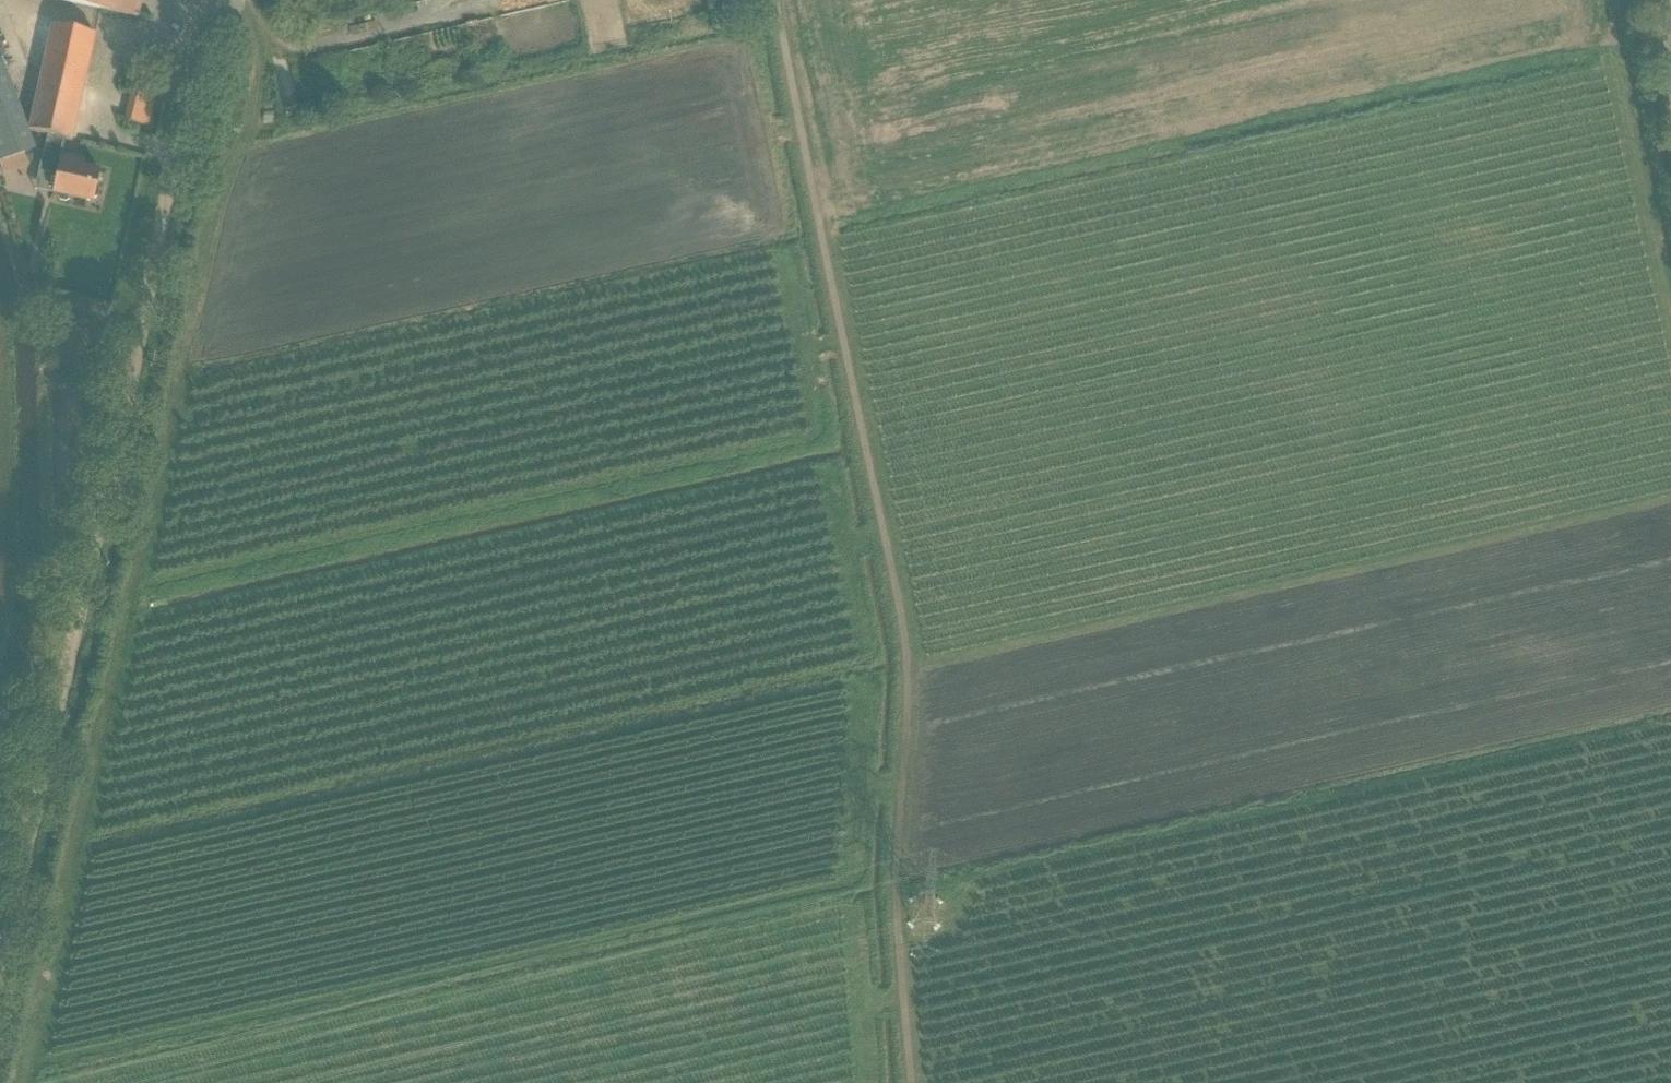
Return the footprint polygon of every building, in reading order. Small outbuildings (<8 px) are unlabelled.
[(104,0),(55,0),(102,10),(104,0)] [(96,35),(62,28),(53,26),(29,132),(48,136),(44,154),(43,154),(39,172),(57,176),(53,195),(57,196),(57,197),(59,201),(65,203),(69,202),(70,199),(93,204),(93,203),(97,201),(98,192),(96,189),(99,175),(81,171),(83,163),(62,159),(65,142),(72,143),(96,35)] [(30,152),(0,71),(0,163),(30,152)] [(133,93),(127,122),(149,127),(155,99),(133,93)]
